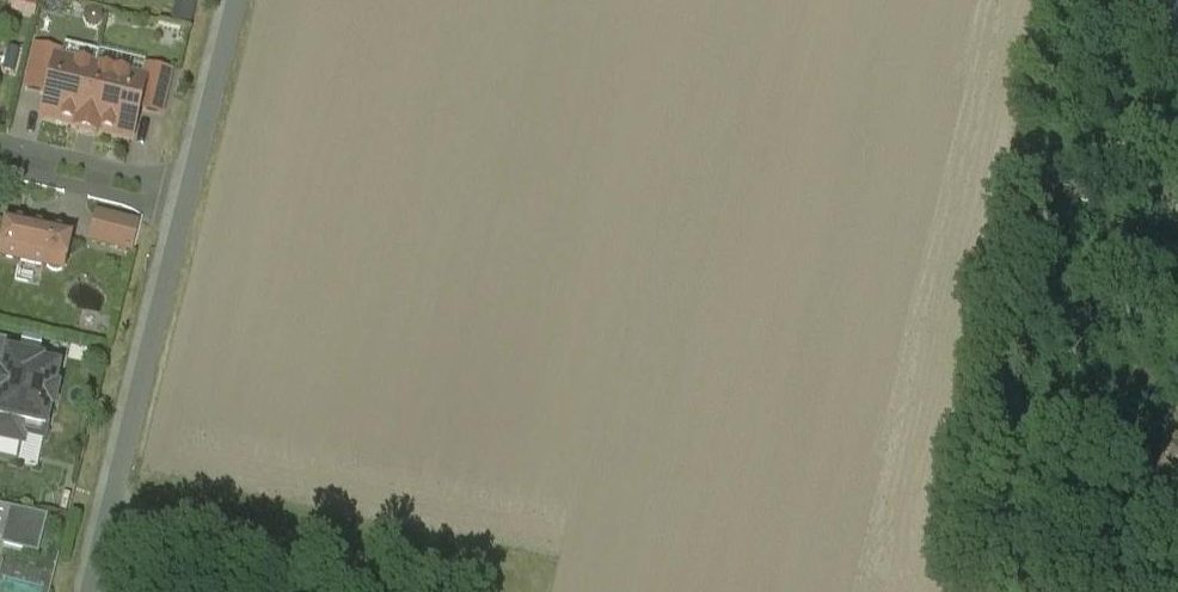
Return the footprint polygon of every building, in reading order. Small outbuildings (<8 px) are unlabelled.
[(18,14),(42,19),(46,0),(20,0),(18,14)] [(52,54),(35,50),(26,89),(42,93),(43,92),(48,93),(56,61),(58,61),(59,57),(52,55),(52,54)] [(58,61),(56,61),(48,93),(42,119),(76,127),(81,104),(85,105),(94,70),(58,61)] [(143,82),(94,70),(85,105),(81,104),(76,127),(75,132),(97,137),(98,132),(131,140),(138,108),(145,82),(143,82)] [(153,72),(146,71),(143,82),(145,82),(138,108),(144,110),(144,111),(160,115),(170,75),(153,71),(153,72)] [(123,221),(97,215),(90,242),(116,249),(123,221)] [(7,220),(0,253),(0,259),(47,269),(51,272),(56,273),(61,272),(63,272),(63,271),(66,267),(68,262),(66,257),(71,234),(7,220)] [(138,225),(123,221),(116,249),(131,253),(138,225)] [(0,340),(0,379),(2,379),(7,355),(8,356),(11,343),(0,340)] [(7,355),(2,379),(0,379),(0,440),(22,444),(26,426),(45,430),(49,410),(53,411),(57,391),(53,390),(58,370),(41,366),(41,363),(8,356),(7,355)] [(0,507),(0,509),(12,512),(4,544),(35,552),(44,517),(0,507)]
